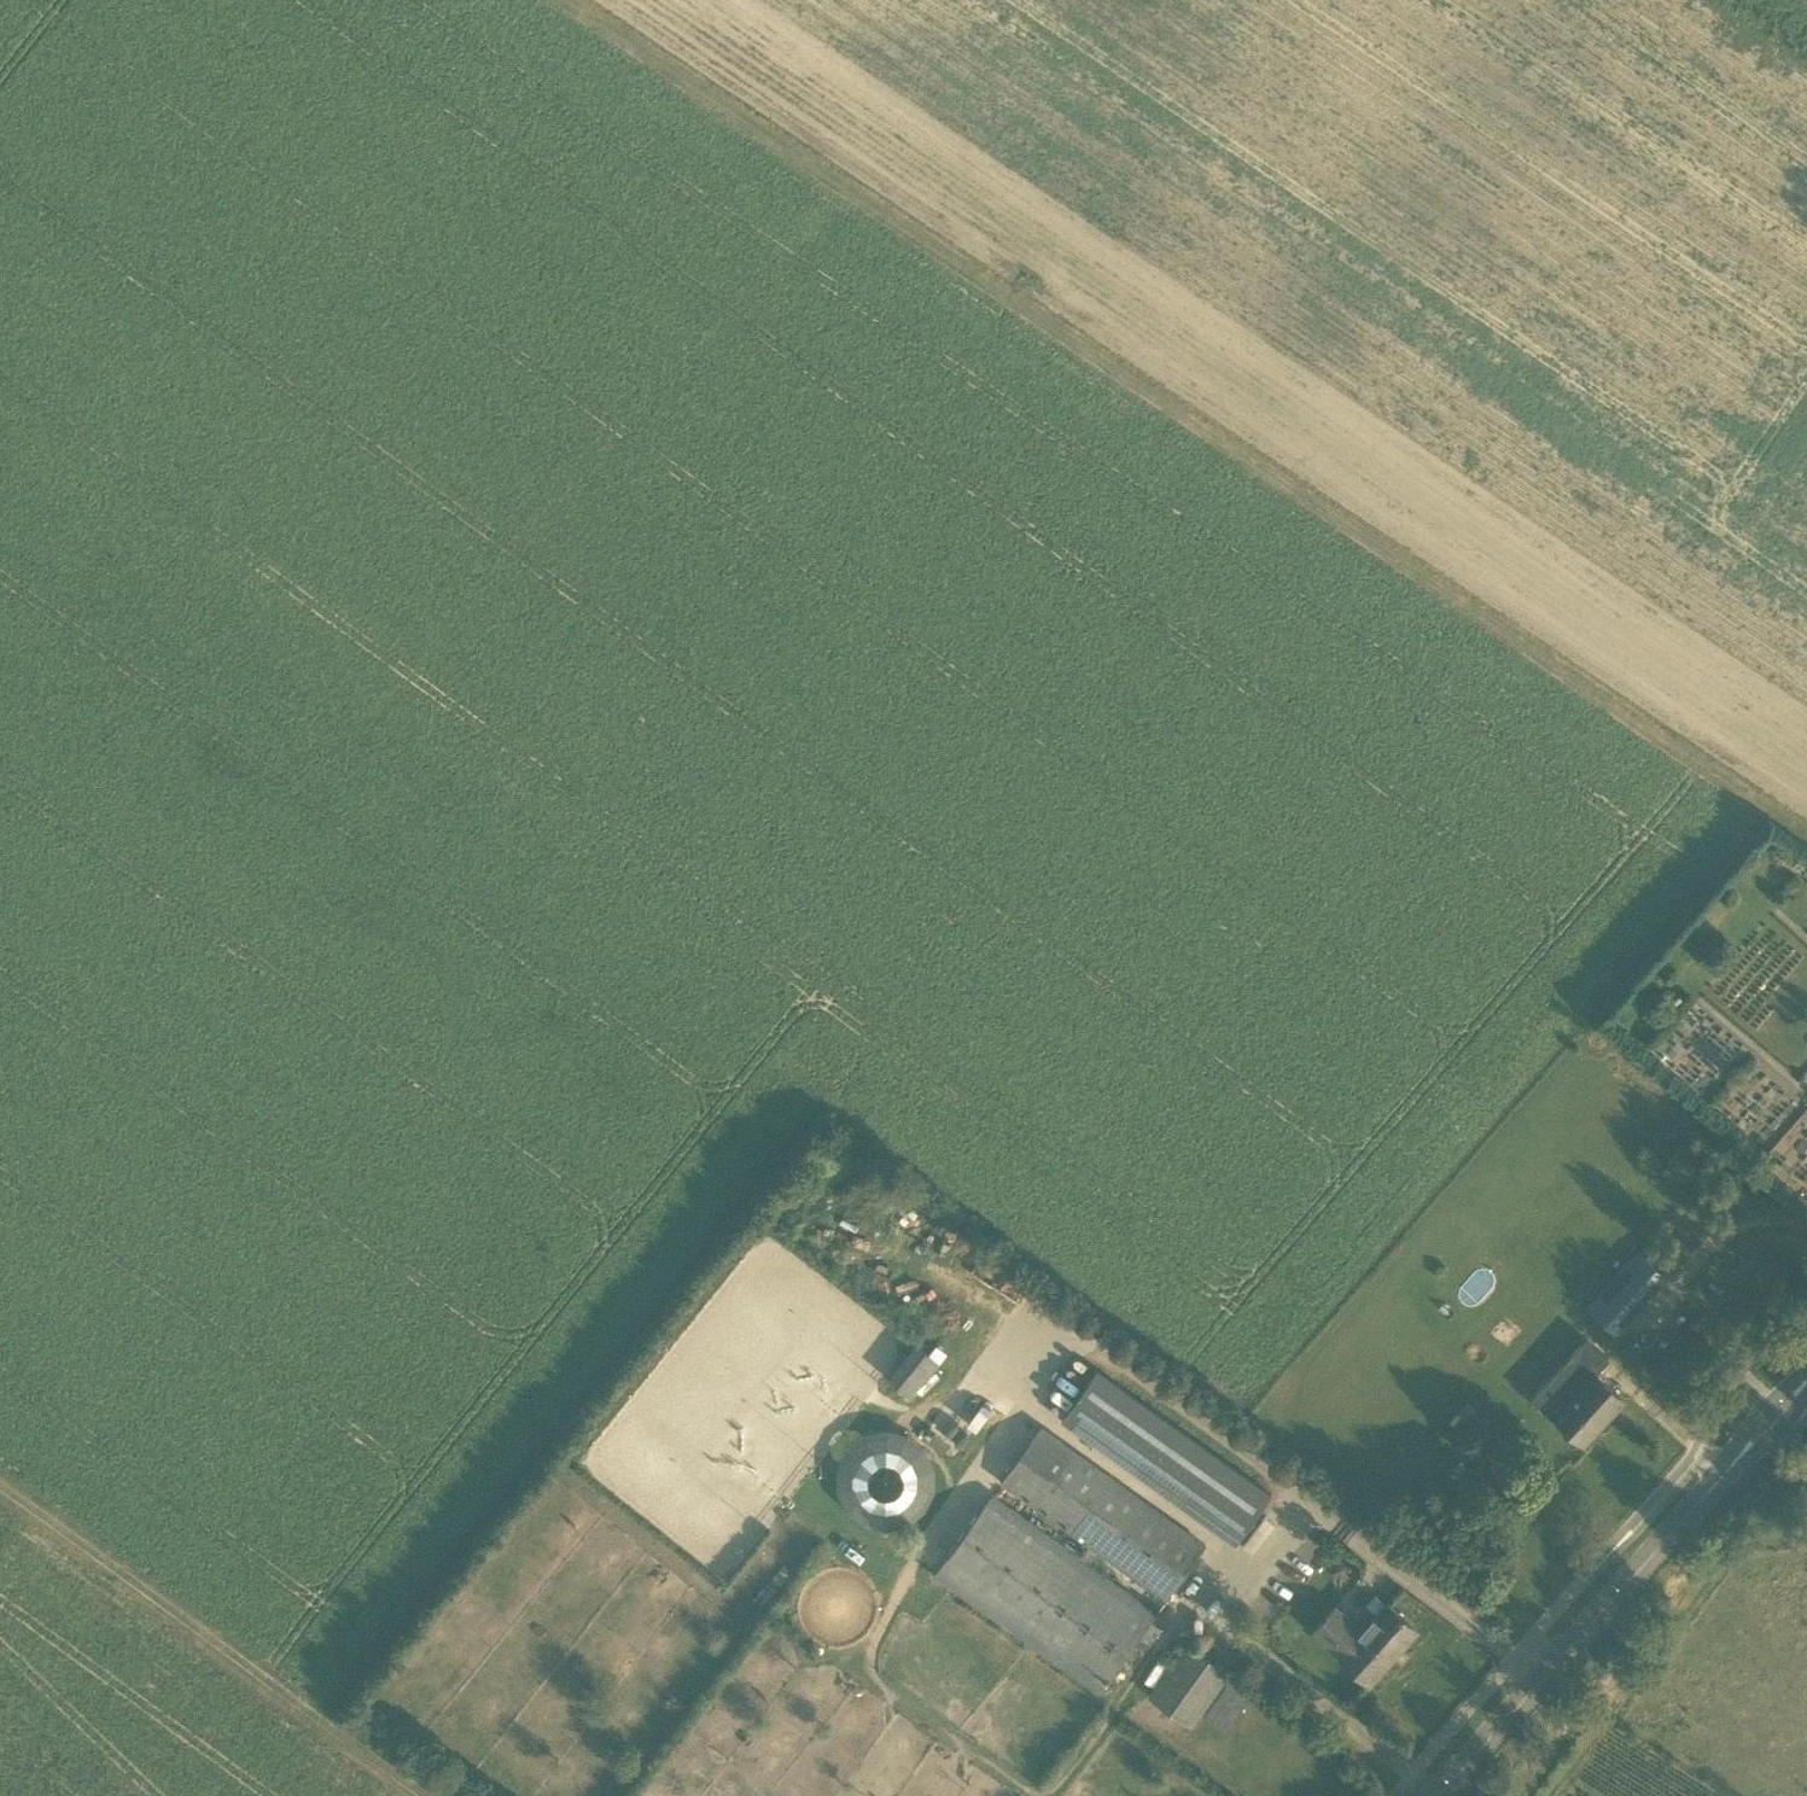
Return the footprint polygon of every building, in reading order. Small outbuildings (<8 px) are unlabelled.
[(1615,1331),(1666,1273),(1637,1246),(1585,1304),(1615,1331)] [(1570,1319),(1552,1339),(1585,1367),(1602,1347),(1570,1319)] [(1237,1542),(1271,1493),(1096,1369),(1062,1418),(1237,1542)] [(1584,1443),(1625,1398),(1594,1369),(1553,1415),(1584,1443)] [(1166,1598),(1205,1542),(1130,1488),(1041,1425),(1001,1482),(1090,1544),(1082,1555),(993,1493),(934,1573),(1099,1690),(1139,1634),(1150,1643),(1162,1626),(1150,1618),(1157,1608),(1093,1563),(1101,1552),(1166,1598)] [(1370,1682),(1418,1628),(1386,1602),(1363,1629),(1335,1606),(1311,1633),(1370,1682)] [(1192,1724),(1230,1670),(1187,1639),(1149,1693),(1192,1724)]
